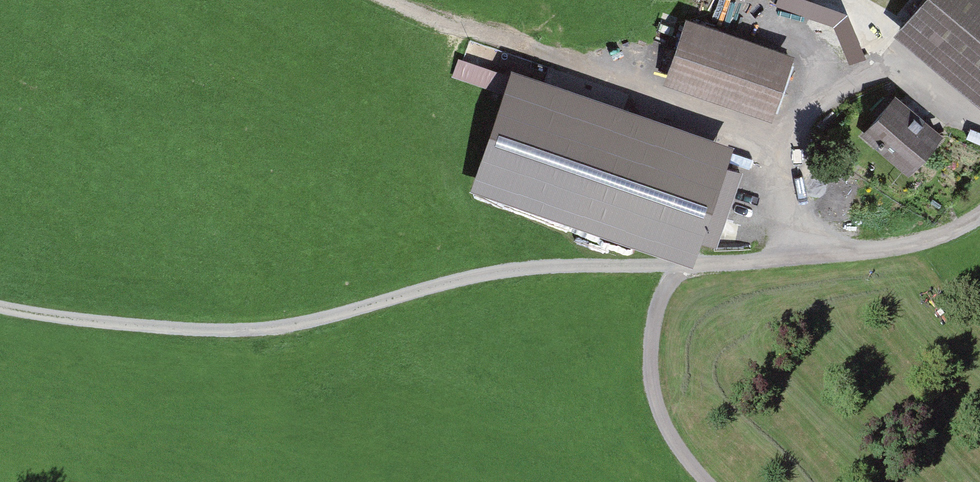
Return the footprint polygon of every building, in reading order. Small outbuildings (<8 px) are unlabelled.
[(775,7),(836,28),(842,8),(818,0),(777,0),(775,7)] [(883,29),(979,110),(979,0),(908,0),(883,29)] [(850,16),(834,23),(850,61),(866,54),(850,16)] [(787,56),(678,19),(657,81),(766,118),(787,56)] [(889,93),(853,136),(907,182),(942,139),(889,93)]
